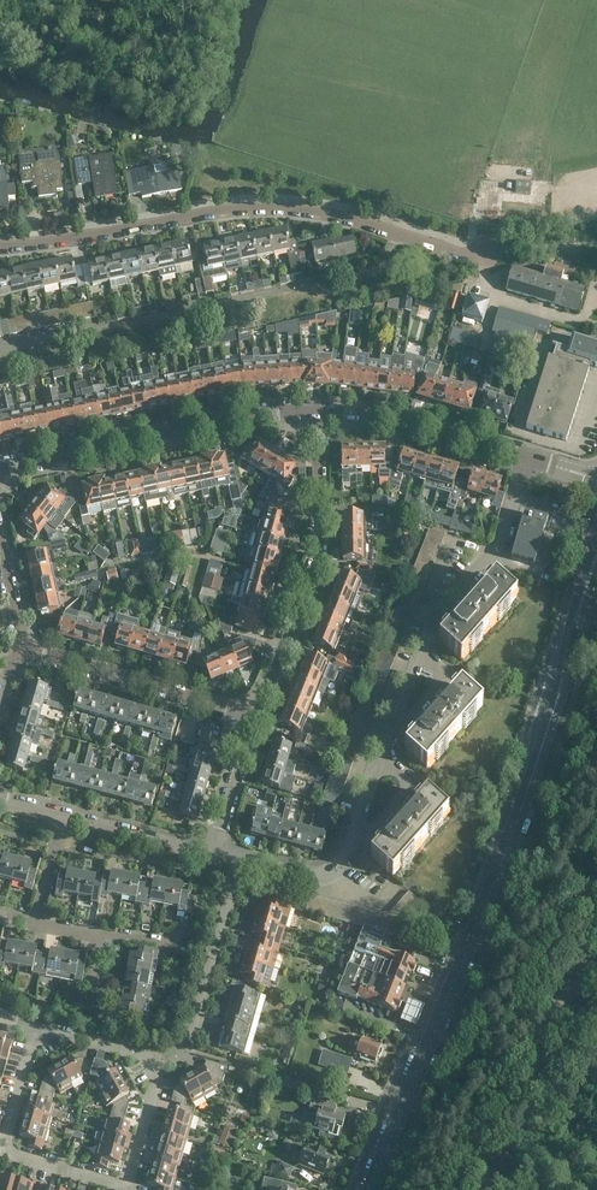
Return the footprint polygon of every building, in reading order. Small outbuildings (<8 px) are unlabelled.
[(75,137),(69,138),(72,146),(78,145),(75,137)] [(48,151),(18,154),(20,170),(22,184),(33,183),(33,189),(38,188),(39,198),(56,196),(56,198),(57,198),(57,191),(62,190),(58,150),(51,151),(51,150),(48,150),(48,151)] [(92,157),(74,159),(78,185),(94,183),(96,198),(103,197),(103,198),(106,198),(106,197),(116,195),(110,157),(92,160),(92,157)] [(9,210),(8,198),(15,197),(14,185),(7,185),(5,168),(1,168),(0,161),(0,210),(9,210)] [(164,166),(130,173),(134,195),(141,194),(142,199),(182,190),(178,171),(166,174),(164,166)] [(516,192),(530,193),(531,182),(517,181),(516,192)] [(269,233),(274,255),(287,252),(292,276),(302,274),(300,266),(297,253),(294,240),(288,241),(285,229),(269,233)] [(269,233),(252,236),(257,258),(274,255),(269,233)] [(252,236),(236,240),(241,262),(257,258),(252,236)] [(356,254),(352,239),(336,242),(336,240),(311,245),(315,263),(356,254)] [(236,240),(219,243),(225,272),(242,268),(241,262),(236,240)] [(187,242),(170,246),(177,275),(194,271),(187,242)] [(205,257),(198,259),(202,279),(205,294),(214,292),(211,279),(226,276),(225,272),(219,243),(203,247),(205,257)] [(170,246),(154,249),(158,271),(159,278),(168,276),(176,274),(176,275),(177,275),(170,246)] [(154,249),(137,253),(142,275),(158,271),(154,249)] [(309,256),(308,250),(297,253),(300,266),(306,264),(304,257),(309,256)] [(137,253),(121,256),(125,278),(142,275),(137,253)] [(408,254),(405,262),(412,264),(415,256),(408,254)] [(121,256),(104,260),(109,282),(111,281),(112,289),(127,285),(125,278),(121,256)] [(71,258),(54,262),(59,284),(76,281),(76,280),(78,288),(85,286),(83,279),(76,280),(71,258)] [(90,277),(83,279),(85,286),(92,285),(109,282),(104,260),(87,263),(90,277)] [(54,262),(38,266),(43,288),(59,284),(54,262)] [(38,266),(22,269),(26,291),(43,288),(38,266)] [(514,268),(508,290),(552,303),(550,308),(554,309),(556,305),(578,311),(585,288),(561,281),(564,271),(546,266),(544,274),(542,274),(541,276),(514,268)] [(21,269),(5,273),(10,295),(26,291),(21,269)] [(0,274),(0,297),(10,295),(5,273),(0,274)] [(279,279),(281,286),(294,283),(292,276),(279,279)] [(205,294),(202,279),(195,281),(198,295),(205,294)] [(270,281),(263,282),(264,289),(271,288),(270,281)] [(253,284),(245,286),(247,293),(255,291),(253,284)] [(457,304),(460,293),(461,294),(463,284),(453,285),(452,291),(453,292),(450,303),(457,304)] [(230,289),(231,296),(247,293),(245,286),(230,289)] [(421,304),(438,310),(441,300),(424,294),(421,304)] [(468,294),(461,316),(483,322),(489,301),(468,294)] [(403,295),(401,308),(411,310),(413,297),(403,295)] [(400,300),(388,302),(387,309),(398,311),(400,300)] [(166,303),(168,310),(174,309),(173,301),(166,303)] [(90,303),(81,305),(84,319),(94,317),(91,303),(90,303)] [(384,313),(385,303),(375,305),(374,312),(384,313)] [(81,305),(71,307),(74,321),(84,319),(81,305)] [(149,306),(151,314),(158,312),(157,305),(149,306)] [(71,307),(64,308),(67,322),(74,321),(71,307)] [(64,308),(55,310),(58,325),(67,322),(64,308)] [(133,310),(134,317),(141,316),(140,308),(133,310)] [(495,333),(489,355),(525,365),(531,344),(535,332),(547,335),(550,322),(499,308),(492,332),(495,333)] [(55,310),(47,312),(51,326),(58,325),(55,310)] [(357,311),(350,310),(349,317),(356,318),(357,311)] [(47,312),(38,314),(42,328),(51,326),(47,312)] [(116,314),(118,321),(125,319),(123,312),(116,314)] [(38,314),(32,315),(35,330),(42,328),(38,314)] [(336,314),(314,316),(315,325),(323,324),(324,327),(336,326),(336,314)] [(32,315),(22,318),(25,332),(35,330),(32,315)] [(299,322),(298,322),(299,330),(311,328),(311,325),(315,325),(314,316),(310,317),(310,319),(299,320),(299,322)] [(22,318),(15,319),(18,333),(25,332),(22,318)] [(15,319),(6,321),(9,335),(18,333),(15,319)] [(0,322),(0,327),(2,337),(9,335),(6,321),(0,322)] [(299,330),(298,322),(287,323),(288,332),(299,330)] [(480,337),(452,328),(448,341),(476,350),(480,337)] [(251,331),(238,333),(239,343),(252,340),(251,331)] [(232,334),(218,337),(220,345),(228,343),(227,340),(233,339),(232,334)] [(547,359),(587,372),(590,363),(596,365),(596,344),(573,336),(568,350),(551,344),(547,359)] [(214,338),(206,340),(207,348),(215,346),(214,338)] [(457,344),(447,341),(446,346),(456,349),(457,344)] [(188,343),(181,345),(183,352),(190,351),(188,343)] [(343,365),(340,385),(352,387),(355,366),(357,351),(351,350),(345,349),(343,365)] [(473,352),(463,349),(461,356),(470,359),(473,352)] [(259,350),(252,350),(253,369),(254,374),(255,388),(267,387),(265,366),(265,358),(259,358),(259,350)] [(316,350),(301,350),(302,364),(301,364),(301,367),(303,384),(303,385),(316,385),(316,350)] [(316,350),(316,385),(328,385),(328,384),(331,363),(332,355),(316,355),(316,350)] [(331,363),(328,384),(340,385),(343,365),(336,364),(337,351),(333,350),(332,355),(331,363)] [(355,366),(352,387),(364,388),(367,368),(368,356),(362,355),(363,351),(357,351),(355,366)] [(482,355),(473,352),(470,359),(480,362),(482,355)] [(402,372),(400,393),(412,395),(414,383),(417,384),(417,386),(420,377),(421,372),(426,358),(425,358),(424,362),(415,360),(416,357),(405,354),(404,357),(402,372)] [(300,355),(289,356),(290,365),(291,385),(303,384),(301,367),(301,364),(300,355)] [(390,371),(388,392),(400,393),(402,372),(404,357),(392,355),(392,358),(390,371)] [(289,356),(277,357),(277,364),(277,366),(279,386),(291,385),(290,365),(289,356)] [(241,368),(240,368),(242,388),(244,388),(255,388),(254,374),(253,369),(252,357),(241,358),(242,368),(241,368)] [(277,357),(265,358),(265,366),(267,387),(279,386),(277,366),(277,364),(277,357)] [(379,369),(376,390),(388,392),(390,371),(392,358),(386,357),(381,357),(380,358),(380,362),(379,369)] [(421,381),(416,396),(422,398),(423,400),(428,402),(430,400),(436,380),(437,378),(436,378),(440,364),(430,361),(430,359),(426,358),(421,372),(420,377),(422,378),(421,381)] [(547,359),(542,376),(582,389),(587,372),(547,359)] [(367,368),(364,388),(376,390),(379,369),(380,362),(368,360),(367,368)] [(223,363),(211,366),(217,394),(229,391),(224,371),(223,363)] [(524,366),(517,364),(513,376),(520,379),(524,366)] [(211,366),(200,368),(206,396),(217,394),(211,366)] [(157,368),(151,369),(152,375),(152,376),(154,387),(159,406),(171,404),(166,384),(160,385),(157,368)] [(200,368),(189,371),(189,373),(190,379),(195,398),(206,396),(200,368)] [(234,369),(224,371),(229,391),(233,390),(242,388),(240,368),(234,369)] [(63,370),(55,372),(57,379),(65,378),(63,370)] [(131,371),(126,373),(127,379),(128,378),(130,392),(135,411),(147,409),(142,389),(140,378),(133,380),(131,371)] [(484,395),(478,416),(480,416),(480,417),(484,419),(486,418),(491,420),(498,399),(499,399),(499,397),(501,392),(487,388),(490,381),(489,380),(491,374),(485,372),(483,378),(479,390),(478,393),(484,395)] [(189,373),(177,375),(178,381),(183,401),(195,398),(190,379),(189,373)] [(176,374),(165,377),(166,384),(171,404),(183,401),(178,381),(177,375),(176,376),(176,374)] [(152,376),(140,378),(142,389),(147,409),(159,406),(154,387),(152,376)] [(542,376),(536,393),(577,406),(582,389),(542,376)] [(126,393),(118,394),(123,414),(135,411),(130,392),(128,378),(127,379),(123,379),(126,393)] [(436,380),(430,400),(435,402),(436,404),(440,406),(442,404),(450,382),(437,378),(436,380)] [(16,388),(28,385),(26,379),(15,382),(16,388)] [(462,388),(455,408),(461,410),(462,413),(466,414),(469,413),(475,392),(477,385),(464,381),(462,386),(462,388)] [(450,382),(442,404),(448,406),(449,409),(453,410),(455,408),(462,388),(462,386),(450,382)] [(84,383),(79,384),(83,402),(87,422),(99,419),(95,400),(92,389),(86,390),(84,383)] [(77,403),(71,405),(75,424),(87,422),(83,402),(79,384),(73,385),(77,403)] [(102,398),(95,400),(99,419),(111,417),(107,397),(105,391),(106,391),(105,386),(99,387),(102,398)] [(106,391),(105,391),(107,397),(111,417),(123,414),(118,394),(117,388),(106,391)] [(47,410),(51,429),(52,429),(63,427),(59,408),(58,405),(55,389),(50,390),(54,408),(47,410)] [(56,389),(55,389),(58,405),(59,408),(63,427),(75,424),(71,405),(69,396),(58,398),(56,389)] [(536,393),(531,410),(572,424),(577,406),(536,393)] [(12,398),(6,399),(8,410),(9,410),(15,437),(27,435),(23,418),(23,415),(16,417),(12,398)] [(498,399),(491,420),(493,421),(493,422),(497,423),(499,422),(505,424),(511,403),(499,399),(498,399)] [(30,404),(21,406),(23,415),(23,418),(27,435),(39,432),(34,413),(32,413),(30,404)] [(0,412),(0,427),(3,440),(15,437),(9,410),(8,410),(0,412)] [(47,410),(34,413),(39,432),(45,431),(51,429),(47,410)] [(531,410),(526,428),(566,441),(572,424),(531,410)] [(242,458),(259,469),(271,450),(258,442),(251,453),(247,450),(242,458)] [(362,448),(355,448),(356,463),(356,469),(371,469),(370,447),(368,447),(367,445),(363,445),(362,448)] [(371,445),(370,447),(371,469),(379,469),(379,479),(389,479),(392,462),(393,458),(385,459),(384,447),(383,446),(380,446),(379,447),(377,447),(375,445),(371,445)] [(348,448),(341,448),(342,485),(349,485),(349,475),(356,475),(356,469),(356,463),(355,448),(354,448),(353,446),(349,446),(348,448)] [(271,450),(259,469),(271,476),(283,457),(271,450)] [(389,479),(389,485),(399,488),(402,477),(403,474),(411,476),(417,456),(414,455),(414,453),(410,452),(407,453),(403,452),(399,464),(392,462),(389,479)] [(417,456),(411,476),(425,480),(431,460),(424,458),(423,455),(420,455),(418,456),(417,456)] [(224,456),(210,460),(214,481),(227,478),(234,510),(231,510),(232,516),(238,515),(238,516),(240,515),(242,508),(242,505),(240,497),(237,481),(236,475),(228,477),(224,456)] [(270,482),(260,499),(278,498),(277,480),(288,487),(293,478),(289,475),(295,465),(283,457),(271,476),(268,481),(270,482)] [(210,460),(195,463),(202,491),(203,498),(209,497),(208,490),(216,488),(214,481),(210,460)] [(425,480),(423,487),(437,490),(444,464),(443,463),(442,461),(439,460),(437,462),(431,460),(425,480)] [(444,464),(437,490),(450,494),(446,509),(455,512),(460,497),(459,497),(463,483),(455,481),(459,468),(451,466),(450,463),(447,462),(444,464)] [(195,463),(181,466),(188,494),(202,491),(195,463)] [(181,466),(167,469),(174,502),(181,500),(179,496),(188,494),(181,466)] [(167,469),(154,472),(159,500),(167,498),(168,503),(174,502),(167,469)] [(463,483),(459,497),(460,497),(467,499),(469,492),(482,496),(488,477),(483,475),(483,473),(475,470),(471,485),(463,483)] [(154,472),(139,475),(144,496),(145,503),(159,500),(154,472)] [(139,475),(125,478),(129,499),(144,496),(139,475)] [(488,477),(482,496),(494,500),(492,507),(501,510),(505,495),(498,493),(502,481),(500,480),(501,478),(492,475),(491,477),(488,477)] [(125,478),(110,481),(117,510),(123,509),(122,508),(131,506),(129,499),(125,478)] [(96,484),(102,511),(103,513),(117,510),(110,481),(96,484)] [(237,481),(240,497),(245,491),(247,489),(237,481)] [(79,506),(81,517),(82,523),(83,523),(83,526),(90,525),(88,515),(89,515),(89,514),(102,511),(96,484),(83,487),(86,501),(78,503),(79,506)] [(47,487),(38,498),(62,517),(74,502),(79,506),(78,503),(76,494),(68,496),(68,497),(60,490),(57,495),(47,487)] [(411,497),(405,495),(403,503),(401,511),(410,514),(412,507),(409,506),(411,497)] [(38,498),(29,510),(55,530),(64,519),(62,517),(38,498)] [(278,498),(260,499),(259,499),(257,499),(255,503),(265,505),(261,521),(288,529),(292,514),(277,510),(278,504),(278,498)] [(221,508),(208,510),(209,518),(223,516),(221,508)] [(343,523),(341,524),(341,528),(343,529),(343,530),(343,531),(365,530),(365,531),(371,530),(373,530),(373,516),(383,516),(383,508),(365,508),(365,511),(356,511),(356,515),(343,516),(343,523)] [(55,530),(29,510),(20,521),(30,529),(27,534),(35,540),(43,529),(48,536),(49,542),(51,542),(51,544),(68,540),(55,530)] [(540,517),(525,513),(512,559),(535,565),(550,514),(542,512),(540,517)] [(224,518),(222,525),(235,529),(238,516),(238,515),(232,516),(224,518)] [(440,518),(429,515),(428,521),(438,524),(440,518)] [(461,517),(453,515),(449,530),(457,532),(461,517)] [(254,528),(252,534),(284,542),(288,529),(261,521),(259,529),(254,528)] [(207,527),(196,529),(199,542),(205,541),(208,533),(207,527)] [(489,533),(475,529),(473,535),(487,539),(489,533)] [(189,530),(181,532),(184,546),(192,545),(189,530)] [(214,538),(211,547),(210,551),(216,552),(215,554),(221,556),(222,554),(225,555),(229,542),(228,542),(230,534),(216,530),(214,538)] [(343,538),(341,539),(342,545),(365,544),(365,531),(365,530),(343,531),(343,537),(343,538)] [(430,530),(427,536),(443,541),(446,534),(430,530)] [(181,532),(166,535),(170,549),(184,546),(181,532)] [(252,534),(249,548),(280,556),(284,542),(252,534)] [(160,536),(153,538),(156,552),(163,551),(160,536)] [(427,536),(424,543),(440,548),(443,541),(427,536)] [(153,538),(139,541),(142,555),(156,552),(153,538)] [(141,555),(138,540),(127,542),(130,557),(141,555)] [(78,542),(74,548),(81,554),(83,552),(88,555),(90,551),(78,542)] [(119,559),(127,557),(124,543),(116,544),(119,559)] [(424,543),(422,550),(437,555),(440,548),(424,543)] [(365,544),(342,545),(342,553),(343,554),(343,560),(366,560),(365,544)] [(99,546),(93,553),(105,562),(110,556),(111,555),(99,546)] [(280,556),(249,548),(245,562),(253,564),(253,568),(276,574),(280,556)] [(422,550),(419,557),(434,562),(437,555),(422,550)] [(30,571),(55,565),(57,565),(54,551),(27,556),(28,562),(26,562),(28,570),(30,570),(30,571)] [(419,557),(416,564),(432,569),(434,562),(419,557)] [(211,561),(209,567),(220,571),(222,564),(211,561)] [(357,563),(356,569),(359,570),(372,573),(373,567),(357,563)] [(416,564),(413,570),(429,575),(432,569),(416,564)] [(55,565),(30,571),(33,585),(58,579),(55,565)] [(184,566),(178,586),(186,589),(192,569),(184,566)] [(180,571),(169,567),(164,583),(176,587),(180,571)] [(119,578),(117,568),(107,570),(109,580),(119,578)] [(155,568),(152,579),(159,581),(162,570),(161,570),(155,568)] [(246,570),(242,584),(271,591),(275,576),(276,574),(253,568),(252,569),(251,572),(246,570)] [(337,581),(334,587),(336,588),(357,596),(359,589),(368,593),(376,574),(372,573),(359,570),(355,580),(341,574),(338,581),(337,581)] [(413,570),(411,577),(426,582),(429,575),(413,570)] [(143,573),(132,571),(130,580),(141,583),(143,573)] [(96,572),(82,575),(84,582),(98,579),(96,572)] [(205,575),(201,588),(203,588),(218,592),(219,592),(223,580),(205,575)] [(411,577),(408,584),(423,589),(426,582),(411,577)] [(496,578),(468,609),(489,628),(517,598),(508,589),(510,586),(501,577),(498,580),(496,578)] [(58,579),(33,585),(36,599),(55,595),(63,593),(60,579),(58,579)] [(94,581),(87,588),(86,591),(97,595),(101,583),(94,581)] [(239,584),(236,597),(267,606),(271,591),(242,584),(242,585),(239,584)] [(408,584),(405,591),(421,596),(423,589),(408,584)] [(332,596),(330,601),(351,610),(357,612),(362,598),(357,596),(336,588),(334,587),(331,594),(332,596)] [(200,596),(199,600),(201,604),(209,606),(211,599),(216,600),(218,592),(203,588),(203,589),(200,596)] [(402,598),(418,602),(421,596),(405,591),(402,598)] [(55,595),(36,599),(39,613),(58,609),(55,595)] [(236,598),(234,597),(232,603),(242,605),(240,613),(263,619),(267,606),(236,597),(236,598)] [(418,602),(402,598),(402,597),(400,603),(415,610),(418,602)] [(327,610),(325,615),(346,623),(351,610),(330,601),(330,603),(327,604),(326,608),(327,610)] [(415,610),(400,603),(397,611),(412,616),(415,610)] [(202,606),(196,608),(201,618),(206,616),(202,606)] [(468,609),(438,641),(440,643),(437,646),(447,655),(450,652),(460,661),(489,628),(468,609)] [(64,613),(63,618),(58,636),(72,640),(80,614),(68,610),(64,613)] [(380,610),(376,621),(386,625),(390,613),(380,610)] [(397,611),(394,617),(409,623),(412,616),(397,611)] [(80,613),(80,614),(72,640),(86,644),(92,624),(94,617),(80,613)] [(92,624),(86,644),(100,648),(106,630),(112,632),(117,615),(110,613),(108,619),(103,618),(100,626),(92,624)] [(263,619),(240,613),(236,628),(259,634),(263,619)] [(112,632),(111,635),(118,637),(116,645),(117,646),(117,647),(123,649),(124,647),(130,649),(136,631),(136,629),(135,629),(138,621),(117,615),(112,632)] [(320,622),(318,628),(340,637),(346,623),(325,615),(322,622),(320,622)] [(409,623),(394,617),(392,623),(407,630),(409,623)] [(220,623),(218,630),(231,634),(233,627),(220,623)] [(407,630),(392,623),(389,630),(404,637),(407,630)] [(152,625),(144,653),(158,657),(166,630),(166,629),(161,627),(161,626),(154,624),(153,625),(152,625)] [(358,628),(351,625),(348,631),(355,633),(358,628)] [(316,637),(314,642),(334,651),(340,637),(318,628),(315,635),(316,637)] [(166,630),(158,657),(172,661),(179,637),(180,634),(166,630)] [(389,630),(386,637),(401,643),(404,637),(389,630)] [(136,631),(130,649),(144,653),(150,633),(144,631),(143,633),(136,631)] [(178,641),(172,661),(187,665),(188,661),(195,663),(199,652),(199,649),(201,643),(179,637),(178,641)] [(241,639),(228,645),(230,649),(238,669),(252,663),(249,656),(252,655),(249,650),(253,648),(255,640),(242,637),(241,639)] [(401,643),(386,637),(383,644),(398,650),(401,643)] [(398,650),(383,644),(381,651),(396,657),(398,650)] [(224,674),(217,657),(209,661),(208,658),(204,660),(199,649),(195,663),(195,665),(201,667),(204,674),(208,672),(211,680),(224,674)] [(238,669),(230,649),(225,651),(225,654),(217,657),(224,674),(238,669)] [(396,657),(381,651),(378,657),(393,663),(396,657)] [(337,652),(334,659),(351,666),(353,659),(337,652)] [(303,663),(301,669),(324,678),(323,678),(331,682),(334,683),(339,669),(353,674),(356,668),(351,666),(334,659),(329,657),(326,664),(308,656),(306,662),(303,663)] [(393,663),(378,657),(375,664),(390,670),(393,663)] [(375,664),(372,671),(373,671),(388,677),(390,670),(375,664)] [(300,676),(297,683),(318,692),(324,694),(326,695),(331,682),(323,678),(324,678),(301,669),(299,675),(300,676)] [(388,677),(373,671),(370,678),(385,683),(388,677)] [(385,683),(370,678),(367,685),(382,690),(385,683)] [(292,689),(291,694),(292,696),(292,697),(313,705),(319,707),(324,694),(318,692),(297,683),(295,689),(292,689)] [(30,684),(26,698),(43,703),(47,689),(30,684)] [(382,690),(367,685),(364,691),(379,697),(382,690)] [(461,686),(433,718),(455,737),(483,706),(473,697),(476,694),(466,685),(463,688),(461,686)] [(379,697),(364,691),(361,698),(377,704),(379,697)] [(72,709),(87,713),(92,696),(77,692),(72,709)] [(92,696),(87,713),(101,717),(106,700),(92,696)] [(287,704),(285,710),(307,719),(313,705),(292,697),(289,704),(287,704)] [(360,701),(350,697),(348,703),(358,707),(360,701)] [(26,698),(22,712),(39,717),(43,703),(26,698)] [(377,704),(361,698),(360,701),(358,705),(374,710),(377,704)] [(106,700),(101,717),(115,721),(120,704),(106,700)] [(358,707),(348,703),(344,711),(354,715),(356,712),(358,707)] [(120,704),(115,721),(129,725),(134,708),(120,704)] [(374,710),(358,705),(356,712),(371,717),(374,710)] [(134,708),(129,725),(142,729),(148,712),(134,708)] [(283,719),(280,724),(302,733),(307,719),(285,710),(282,717),(283,719)] [(22,712),(18,726),(35,731),(35,730),(39,731),(40,729),(42,729),(45,719),(39,717),(22,712)] [(143,729),(141,733),(150,736),(151,732),(156,733),(161,716),(148,712),(143,729)] [(356,712),(354,715),(353,719),(369,724),(371,717),(356,712)] [(157,734),(156,736),(158,737),(158,739),(170,742),(176,721),(161,716),(156,733),(157,734)] [(455,737),(433,718),(404,750),(406,752),(404,755),(413,763),(416,760),(426,769),(455,737)] [(369,724),(353,719),(350,726),(366,730),(369,724)] [(18,726),(14,740),(31,745),(37,746),(41,735),(38,734),(39,731),(35,730),(35,731),(18,726)] [(366,730),(350,726),(347,732),(363,737),(366,730)] [(341,727),(338,733),(346,736),(347,732),(348,730),(341,727)] [(204,731),(200,745),(216,750),(221,736),(204,731)] [(363,737),(347,732),(344,739),(360,744),(363,737)] [(308,735),(304,744),(304,745),(329,752),(332,745),(308,735)] [(360,744),(344,739),(342,746),(358,750),(360,744)] [(14,740),(10,753),(27,758),(31,745),(14,740)] [(274,741),(270,755),(287,760),(291,746),(274,741)] [(200,745),(196,759),(212,764),(216,750),(200,745)] [(358,750),(342,746),(339,753),(355,757),(358,750)] [(27,758),(10,753),(6,768),(23,773),(27,758)] [(355,757),(339,753),(336,760),(352,764),(355,757)] [(270,755),(267,769),(283,774),(287,760),(270,755)] [(189,757),(186,767),(189,768),(188,771),(192,772),(192,773),(209,777),(212,764),(196,759),(189,757)] [(352,764),(336,760),(334,767),(350,771),(352,764)] [(58,764),(53,781),(68,785),(72,768),(58,764)] [(79,770),(72,768),(68,785),(82,789),(86,772),(85,772),(86,768),(84,767),(84,766),(80,765),(79,770)] [(350,771),(334,767),(331,774),(348,779),(350,771)] [(283,774),(267,769),(263,783),(279,788),(279,790),(291,794),(295,778),(287,775),(283,774)] [(86,772),(82,789),(95,793),(100,776),(86,772)] [(209,777),(192,773),(188,786),(205,791),(209,777)] [(128,783),(123,800),(137,804),(141,787),(143,782),(140,782),(141,777),(130,774),(128,783)] [(348,779),(331,774),(329,781),(345,786),(348,779)] [(100,776),(95,793),(109,796),(114,779),(100,776)] [(114,779),(109,796),(123,800),(128,783),(114,779)] [(345,786),(329,781),(326,788),(343,793),(345,786)] [(181,784),(178,795),(181,796),(180,799),(184,800),(201,805),(205,791),(188,786),(181,784)] [(141,787),(137,804),(151,807),(156,791),(141,787)] [(343,793),(326,788),(324,795),(340,800),(343,793)] [(277,792),(268,790),(265,800),(275,802),(277,792)] [(428,795),(399,826),(420,846),(449,814),(439,805),(442,802),(432,793),(429,797),(428,795)] [(324,795),(323,797),(321,802),(338,807),(340,800),(324,795)] [(184,800),(180,814),(197,819),(201,805),(184,800)] [(258,807),(251,833),(266,837),(272,813),(273,811),(258,807)] [(272,813),(266,837),(280,841),(284,824),(279,822),(281,816),(272,813)] [(284,824),(280,841),(294,845),(298,827),(284,824)] [(370,858),(372,860),(369,863),(379,872),(382,868),(392,877),(420,846),(399,826),(370,858)] [(298,827),(294,845),(308,849),(312,831),(298,827)] [(312,831),(308,849),(322,852),(327,835),(312,831)] [(12,881),(18,859),(4,855),(2,861),(0,860),(0,878),(12,881)] [(18,859),(12,881),(26,885),(24,890),(32,892),(37,873),(30,871),(33,863),(18,859)] [(66,879),(59,878),(55,896),(63,898),(64,893),(78,896),(82,873),(67,871),(66,879)] [(109,880),(103,879),(99,897),(107,899),(108,894),(121,897),(125,874),(111,871),(109,880)] [(96,876),(82,873),(78,896),(92,898),(91,903),(98,904),(99,897),(101,885),(95,884),(96,876)] [(126,874),(121,897),(136,899),(135,903),(142,905),(147,880),(140,879),(140,877),(126,874)] [(147,880),(142,905),(150,906),(151,902),(165,905),(169,882),(154,879),(153,884),(153,888),(146,887),(147,880)] [(169,882),(165,905),(178,907),(178,912),(185,913),(191,914),(194,897),(189,896),(190,888),(183,886),(183,885),(169,882)] [(409,892),(405,897),(417,908),(421,903),(409,892)] [(311,895),(306,912),(313,914),(318,897),(311,895)] [(318,897),(314,914),(320,915),(324,899),(318,897)] [(405,897),(400,902),(412,913),(417,908),(405,897)] [(331,901),(324,899),(320,915),(326,917),(331,901)] [(258,914),(257,919),(285,927),(291,907),(271,901),(270,901),(273,902),(271,908),(259,905),(257,913),(258,914)] [(331,901),(326,917),(333,919),(338,903),(331,901)] [(400,902),(395,907),(407,918),(412,913),(400,902)] [(344,904),(338,903),(333,919),(339,921),(344,904)] [(351,906),(344,904),(339,921),(346,923),(351,906)] [(358,908),(351,906),(346,923),(353,925),(358,908)] [(395,907),(390,913),(398,929),(407,918),(395,907)] [(353,925),(359,926),(364,910),(358,908),(353,925)] [(364,910),(359,926),(363,928),(366,928),(371,912),(364,910)] [(377,914),(371,912),(366,928),(374,930),(377,914)] [(385,933),(383,913),(377,914),(374,930),(385,933)] [(390,913),(383,913),(385,933),(392,935),(398,929),(390,913)] [(254,924),(251,932),(263,936),(261,942),(259,941),(259,942),(269,945),(279,948),(285,927),(257,919),(255,925),(254,924)] [(361,929),(349,925),(346,933),(349,934),(348,937),(357,940),(361,929)] [(358,969),(404,988),(410,973),(413,974),(416,967),(413,965),(414,963),(379,949),(385,933),(374,930),(366,928),(363,928),(348,966),(358,969)] [(0,949),(0,969),(3,970),(4,965),(18,967),(22,945),(8,942),(7,951),(0,949)] [(247,954),(245,960),(274,968),(279,948),(269,945),(259,942),(261,943),(259,949),(247,946),(245,954),(247,954)] [(35,955),(37,947),(22,945),(18,967),(32,970),(31,974),(39,976),(42,957),(35,955)] [(348,947),(340,945),(338,951),(346,954),(348,947)] [(42,957),(39,976),(60,979),(65,952),(50,949),(49,958),(42,957)] [(130,955),(127,969),(154,974),(158,952),(139,949),(138,956),(130,955)] [(65,952),(60,979),(82,983),(85,964),(78,963),(79,954),(65,952)] [(242,965),(240,973),(251,976),(250,983),(247,982),(247,983),(268,989),(274,968),(245,960),(243,965),(242,965)] [(348,966),(337,993),(356,1001),(358,998),(394,1012),(395,1010),(398,1011),(401,1004),(398,1002),(404,988),(358,969),(348,966)] [(154,974),(127,969),(125,983),(133,985),(131,991),(151,995),(154,974)] [(329,985),(318,983),(317,991),(327,993),(329,985)] [(233,995),(229,1007),(259,1016),(265,996),(230,986),(228,993),(233,995)] [(123,997),(122,996),(119,1012),(146,1017),(151,995),(131,991),(125,990),(123,997)] [(221,1018),(219,1025),(250,1034),(254,1035),(259,1016),(229,1007),(226,1020),(221,1018)] [(219,1025),(217,1032),(221,1034),(218,1046),(241,1053),(248,1055),(252,1042),(248,1041),(250,1034),(219,1025)] [(7,1062),(7,1059),(12,1040),(6,1038),(6,1037),(0,1035),(0,1060),(7,1062)] [(282,1036),(280,1043),(289,1045),(291,1038),(282,1036)] [(370,1061),(375,1063),(377,1057),(379,1058),(382,1055),(382,1050),(380,1050),(382,1046),(363,1038),(359,1048),(356,1047),(353,1054),(360,1057),(359,1059),(369,1063),(370,1061)] [(348,1074),(352,1059),(322,1050),(318,1065),(348,1074)] [(72,1059),(60,1065),(72,1087),(73,1087),(71,1084),(82,1078),(83,1074),(90,1076),(94,1062),(84,1059),(75,1065),(72,1059)] [(203,1069),(192,1074),(203,1095),(215,1089),(214,1087),(222,1083),(227,1067),(206,1061),(203,1069)] [(94,1062),(90,1076),(97,1078),(96,1082),(102,1093),(99,1094),(100,1095),(122,1083),(115,1071),(109,1074),(104,1065),(94,1062)] [(42,1083),(39,1093),(53,1097),(55,1090),(59,1091),(60,1094),(72,1087),(60,1065),(48,1072),(51,1078),(42,1083)] [(173,1092),(170,1102),(180,1105),(185,1106),(187,1099),(189,1098),(191,1102),(203,1095),(192,1074),(180,1081),(183,1087),(173,1092)] [(248,1083),(237,1080),(236,1086),(247,1089),(248,1083)] [(122,1083),(100,1095),(106,1107),(109,1105),(113,1106),(111,1113),(125,1117),(128,1107),(123,1098),(128,1095),(122,1083)] [(253,1084),(249,1097),(256,1099),(260,1086),(253,1084)] [(260,1086),(256,1099),(263,1101),(267,1088),(260,1086)] [(271,1103),(278,1105),(281,1091),(274,1089),(271,1103)] [(8,1098),(10,1093),(0,1090),(0,1096),(8,1098)] [(278,1105),(285,1107),(288,1093),(281,1091),(278,1105)] [(30,1098),(26,1111),(51,1118),(55,1105),(51,1104),(53,1097),(39,1093),(37,1100),(30,1098)] [(312,1099),(310,1108),(318,1111),(313,1130),(320,1131),(319,1137),(334,1141),(335,1138),(337,1138),(340,1129),(342,1130),(346,1117),(334,1114),(337,1105),(312,1099)] [(168,1109),(165,1122),(189,1129),(193,1116),(192,1116),(194,1109),(185,1106),(180,1105),(178,1112),(168,1109)] [(26,1111),(23,1123),(47,1130),(51,1118),(26,1111)] [(105,1119),(102,1132),(126,1139),(130,1126),(123,1124),(125,1117),(111,1113),(109,1120),(105,1119)] [(153,1126),(151,1132),(161,1135),(186,1142),(189,1129),(165,1122),(163,1129),(153,1126)] [(47,1130),(23,1123),(19,1136),(29,1139),(27,1146),(42,1150),(47,1130)] [(236,1130),(226,1126),(219,1144),(229,1148),(231,1141),(235,1143),(237,1137),(233,1136),(236,1130)] [(102,1132),(98,1145),(123,1152),(126,1139),(102,1132)] [(151,1132),(149,1137),(160,1140),(158,1147),(182,1154),(186,1142),(161,1135),(151,1132)] [(324,1175),(331,1157),(325,1155),(326,1153),(315,1149),(314,1150),(307,1147),(307,1148),(298,1144),(295,1151),(304,1155),(300,1165),(324,1175)] [(98,1145),(92,1165),(107,1169),(109,1162),(119,1165),(123,1152),(98,1145)] [(146,1151),(144,1157),(154,1160),(179,1167),(182,1154),(158,1147),(156,1154),(146,1151)] [(231,1154),(214,1148),(212,1155),(222,1158),(222,1157),(229,1160),(231,1154)] [(144,1157),(142,1162),(153,1165),(151,1172),(175,1179),(179,1167),(154,1160),(144,1157)] [(293,1168),(281,1163),(276,1175),(289,1180),(293,1168)] [(147,1185),(157,1188),(157,1189),(172,1189),(175,1179),(151,1172),(147,1185)] [(16,1180),(5,1177),(6,1175),(0,1174),(0,1189),(14,1189),(16,1180)] [(265,1178),(262,1188),(273,1189),(282,1189),(284,1182),(265,1178)] [(14,1189),(35,1189),(37,1184),(29,1182),(28,1184),(16,1180),(14,1189)]
